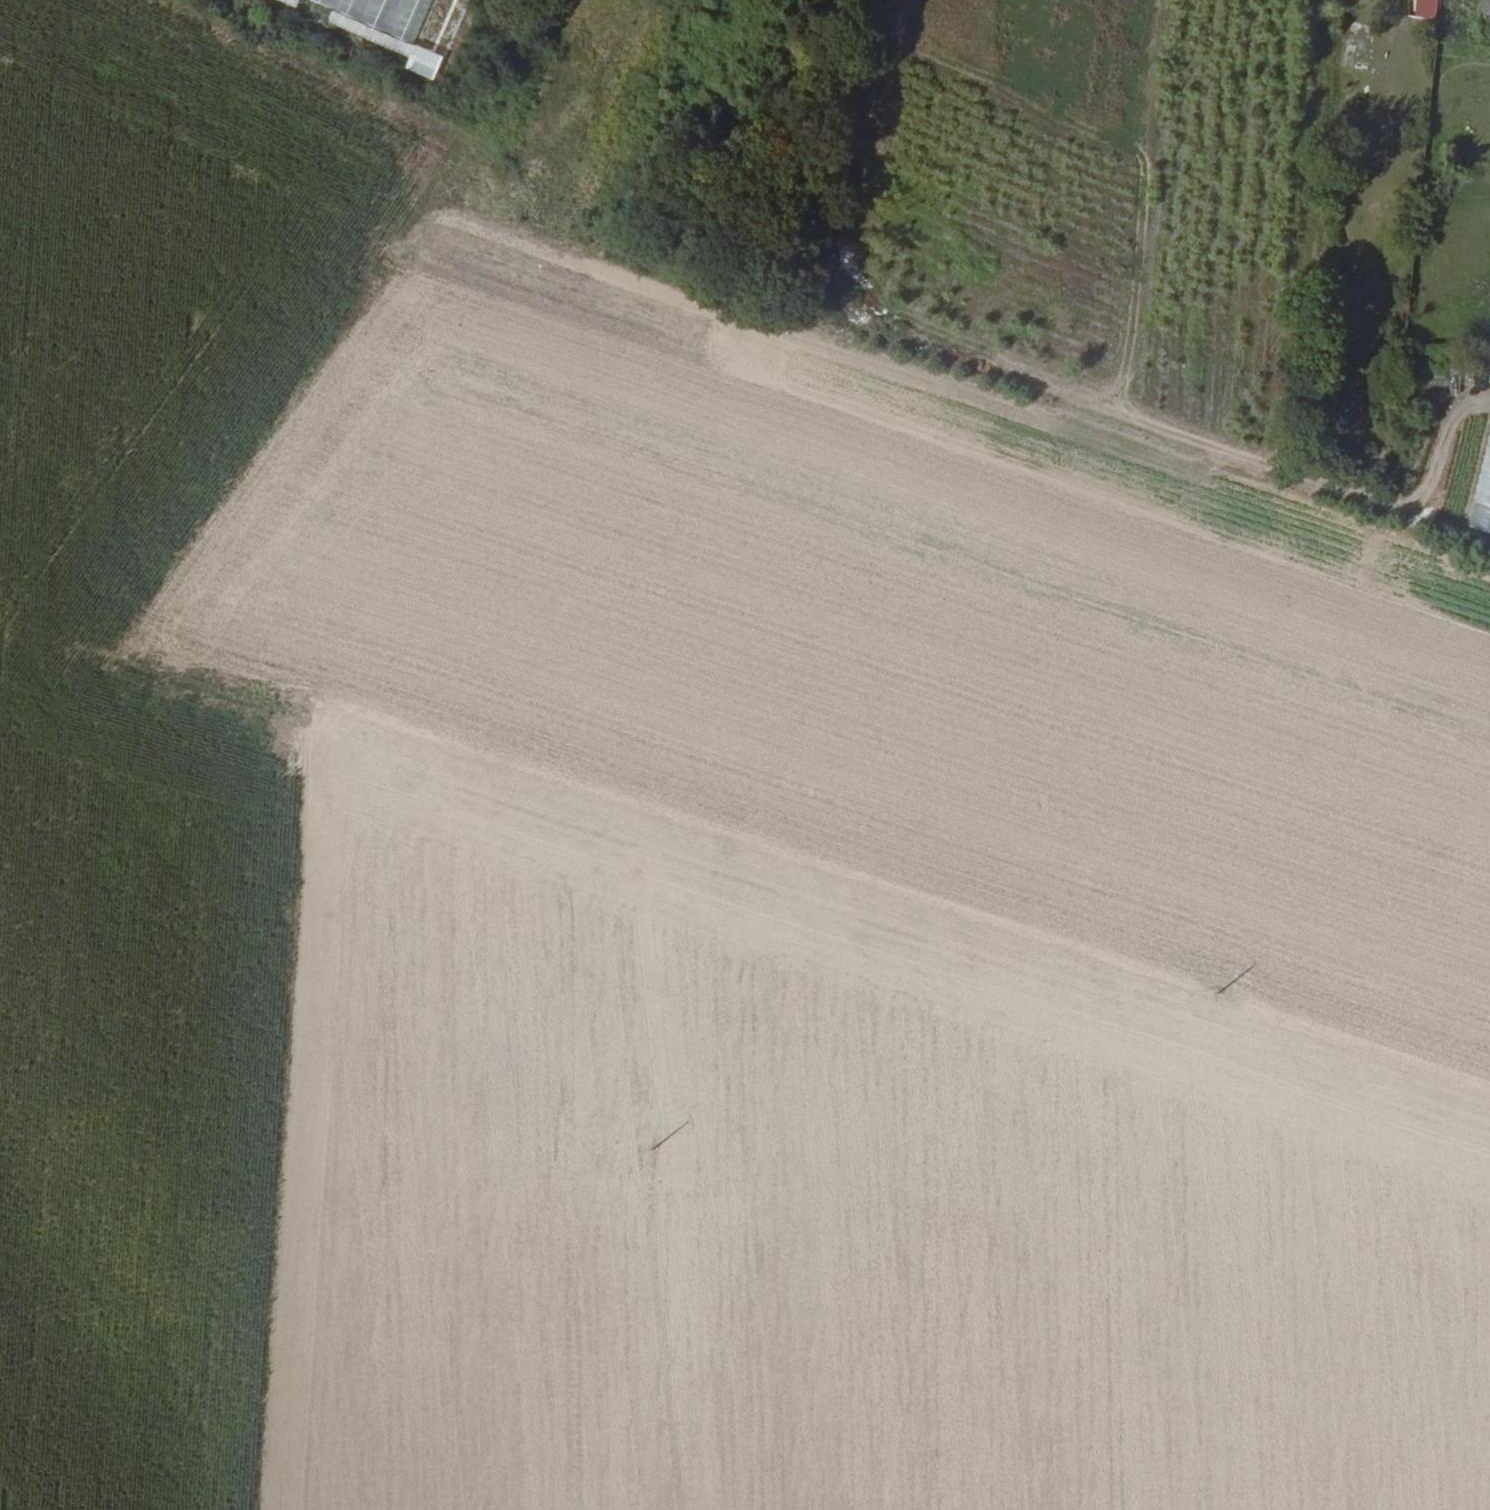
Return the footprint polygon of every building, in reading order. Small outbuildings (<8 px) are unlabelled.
[(409,43),(429,0),(405,0),(403,4),(393,0),(373,0),(365,17),(358,13),(364,0),(322,0),(346,11),(345,13),(409,43)] [(1489,532),(1489,437),(1462,522),(1489,532)]
